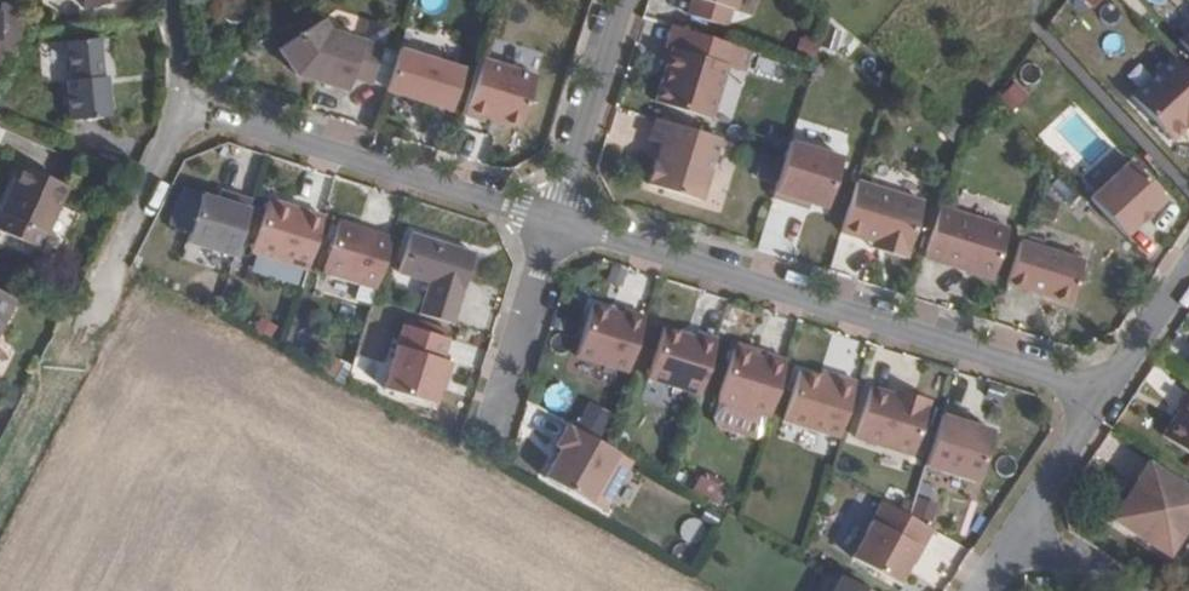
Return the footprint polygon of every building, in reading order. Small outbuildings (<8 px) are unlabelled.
[(140,17),(135,0),(122,0),(106,5),(111,21),(140,17)] [(693,15),(730,26),(738,0),(696,0),(693,15)] [(12,62),(17,50),(26,53),(38,35),(18,18),(19,8),(0,6),(0,61),(12,62)] [(299,71),(348,88),(353,74),(374,81),(385,45),(332,27),(325,16),(281,46),(299,71)] [(1181,41),(1188,50),(1188,33),(1181,41)] [(816,59),(821,42),(801,36),(796,53),(816,59)] [(119,76),(112,37),(84,41),(89,78),(84,79),(90,119),(128,114),(123,75),(119,76)] [(466,66),(401,45),(387,87),(452,106),(466,66)] [(731,63),(683,48),(677,65),(669,62),(658,99),(714,116),(731,63)] [(484,57),(467,112),(485,117),(487,112),(523,124),(539,75),(484,57)] [(1184,125),(1188,120),(1188,77),(1170,58),(1128,97),(1168,139),(1184,125)] [(1021,110),(1047,71),(1028,59),(1002,98),(1021,110)] [(1074,114),(1061,126),(1080,147),(1094,135),(1074,114)] [(718,138),(654,118),(650,140),(661,143),(648,183),(699,199),(718,138)] [(793,137),(791,142),(775,195),(796,203),(798,197),(828,206),(844,155),(793,137)] [(1088,196),(1122,233),(1162,198),(1128,161),(1088,196)] [(24,216),(18,231),(53,249),(84,184),(38,162),(16,211),(24,216)] [(859,180),(842,228),(872,238),(885,242),(884,249),(906,255),(923,200),(859,180)] [(224,191),(221,198),(235,202),(237,194),(224,191)] [(188,240),(236,254),(253,198),(237,194),(235,202),(221,198),(201,193),(188,240)] [(250,252),(307,268),(323,214),(265,199),(250,252)] [(1007,226),(953,209),(938,260),(991,277),(1007,226)] [(8,227),(18,231),(24,216),(16,211),(8,227)] [(376,287),(391,236),(336,220),(322,272),(376,287)] [(430,280),(420,314),(452,323),(474,252),(410,233),(398,271),(430,280)] [(885,242),(872,238),(870,245),(884,249),(885,242)] [(1081,259),(1029,242),(1016,284),(1068,300),(1081,259)] [(0,280),(0,357),(32,297),(0,280)] [(568,360),(619,377),(637,321),(617,315),(616,319),(584,310),(568,360)] [(448,337),(403,324),(384,388),(434,403),(441,376),(449,378),(454,359),(443,356),(448,337)] [(647,378),(698,394),(716,339),(696,333),(695,337),(661,327),(647,378)] [(713,399),(768,415),(785,360),(762,353),(760,362),(752,361),(750,355),(728,348),(713,399)] [(751,350),(750,355),(752,361),(760,362),(762,353),(751,350)] [(781,420),(837,439),(854,383),(819,372),(818,376),(797,369),(781,420)] [(546,383),(547,408),(570,407),(569,383),(546,383)] [(892,395),(867,389),(853,439),(911,456),(926,400),(893,391),(892,395)] [(1184,392),(1171,407),(1175,412),(1160,434),(1188,453),(1188,395),(1184,392)] [(607,420),(586,407),(576,426),(597,438),(607,420)] [(961,417),(940,410),(923,467),(980,485),(995,434),(961,423),(961,417)] [(615,451),(566,424),(554,445),(558,448),(541,476),(586,503),(615,451)] [(1188,526),(1188,484),(1150,459),(1138,477),(1125,496),(1104,528),(1161,568),(1188,526)] [(692,492),(715,504),(724,485),(701,474),(692,492)] [(1121,493),(1125,496),(1138,477),(1132,475),(1121,493)] [(916,548),(927,528),(878,500),(847,556),(892,582),(912,547),(916,548)] [(689,515),(678,532),(695,542),(706,525),(689,515)] [(840,577),(832,590),(865,590),(840,577)]
